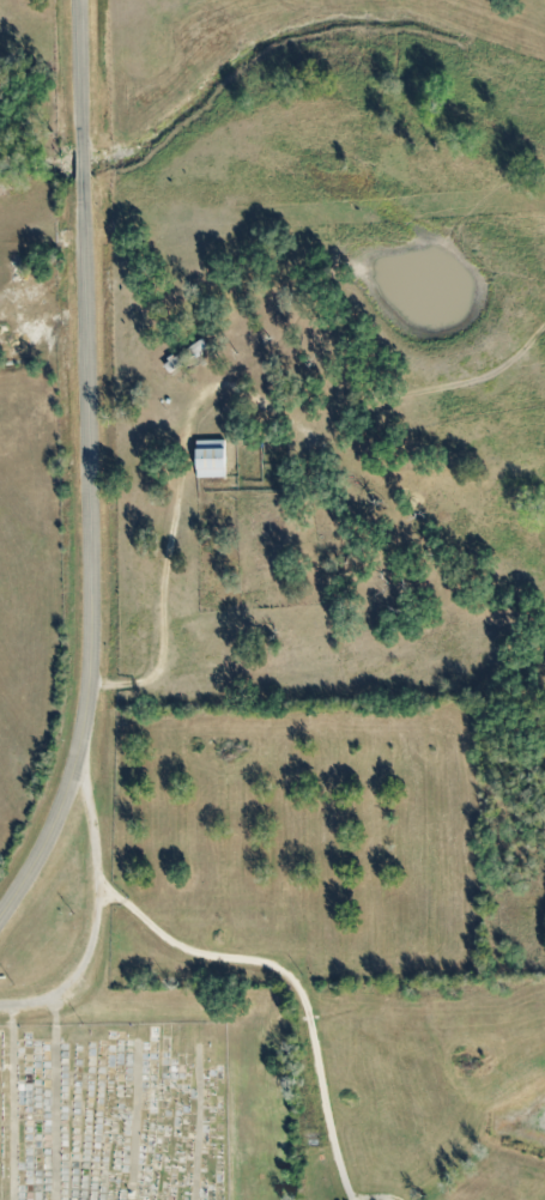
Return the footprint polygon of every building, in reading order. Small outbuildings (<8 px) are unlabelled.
[(162,364),(202,338),(210,349),(169,375),(162,364)] [(223,441),(195,442),(196,478),(224,478),(223,441)]
